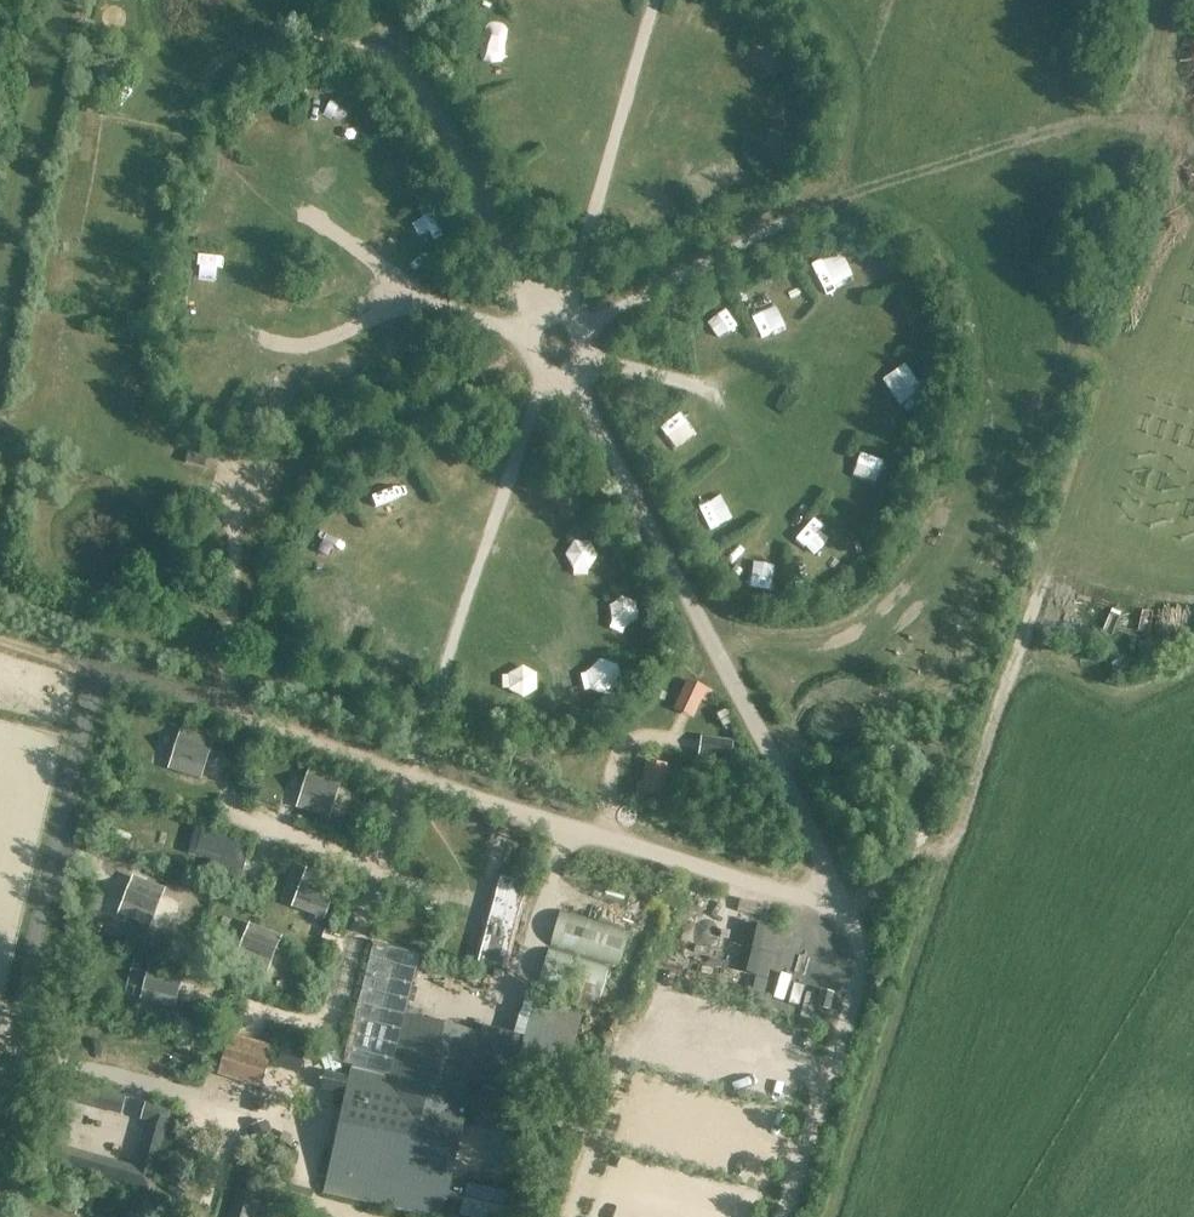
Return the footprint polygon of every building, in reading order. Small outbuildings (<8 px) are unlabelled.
[(494,898),(477,962),(503,969),(520,905),(494,898)] [(335,1194),(435,1216),(441,1216),(469,1094),(467,1094),(478,1045),(410,1029),(399,1078),(363,1070),(335,1194)] [(217,1076),(260,1089),(273,1048),(230,1034),(217,1076)] [(240,1192),(233,1216),(272,1216),(273,1213),(260,1210),(263,1199),(240,1192)]
